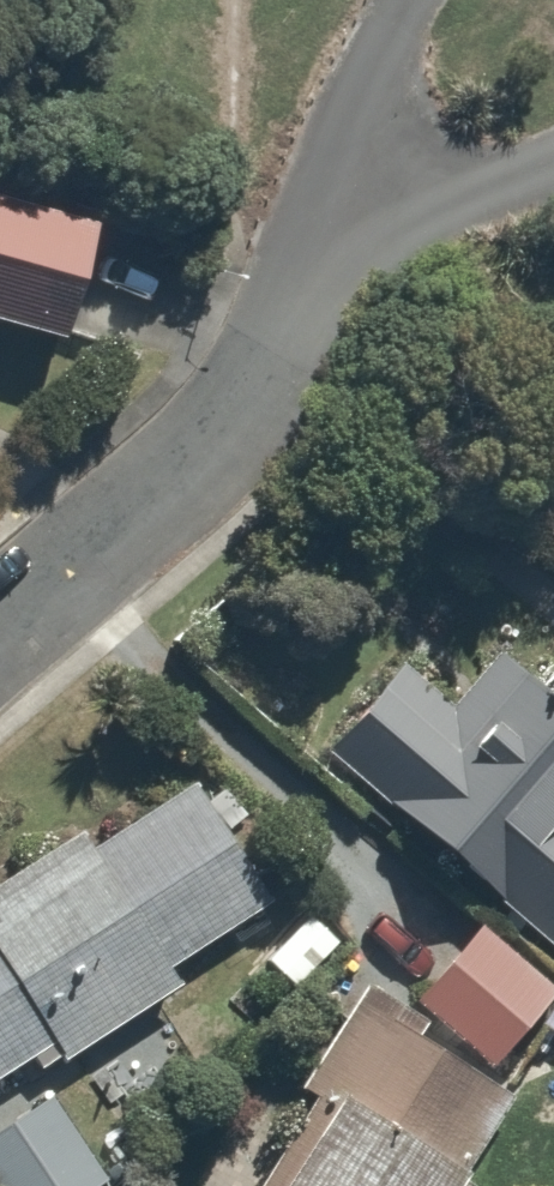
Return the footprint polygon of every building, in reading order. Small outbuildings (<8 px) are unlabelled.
[(122,329),(130,208),(0,199),(0,322),(122,329)] [(333,744),(519,907),(544,879),(553,888),(553,646),(539,633),(468,714),(407,660),(333,744)] [(90,835),(0,894),(0,1064),(55,1028),(72,1055),(287,914),(199,780),(98,846),(90,835)] [(319,906),(267,956),(301,991),(352,941),(319,906)] [(484,919),(423,1000),(553,1098),(553,971),(484,919)] [(355,1112),(307,1185),(503,1185),(553,1108),(380,995),(319,1088),(355,1112)] [(0,1133),(0,1168),(12,1185),(129,1185),(131,1185),(67,1088),(0,1133)]
